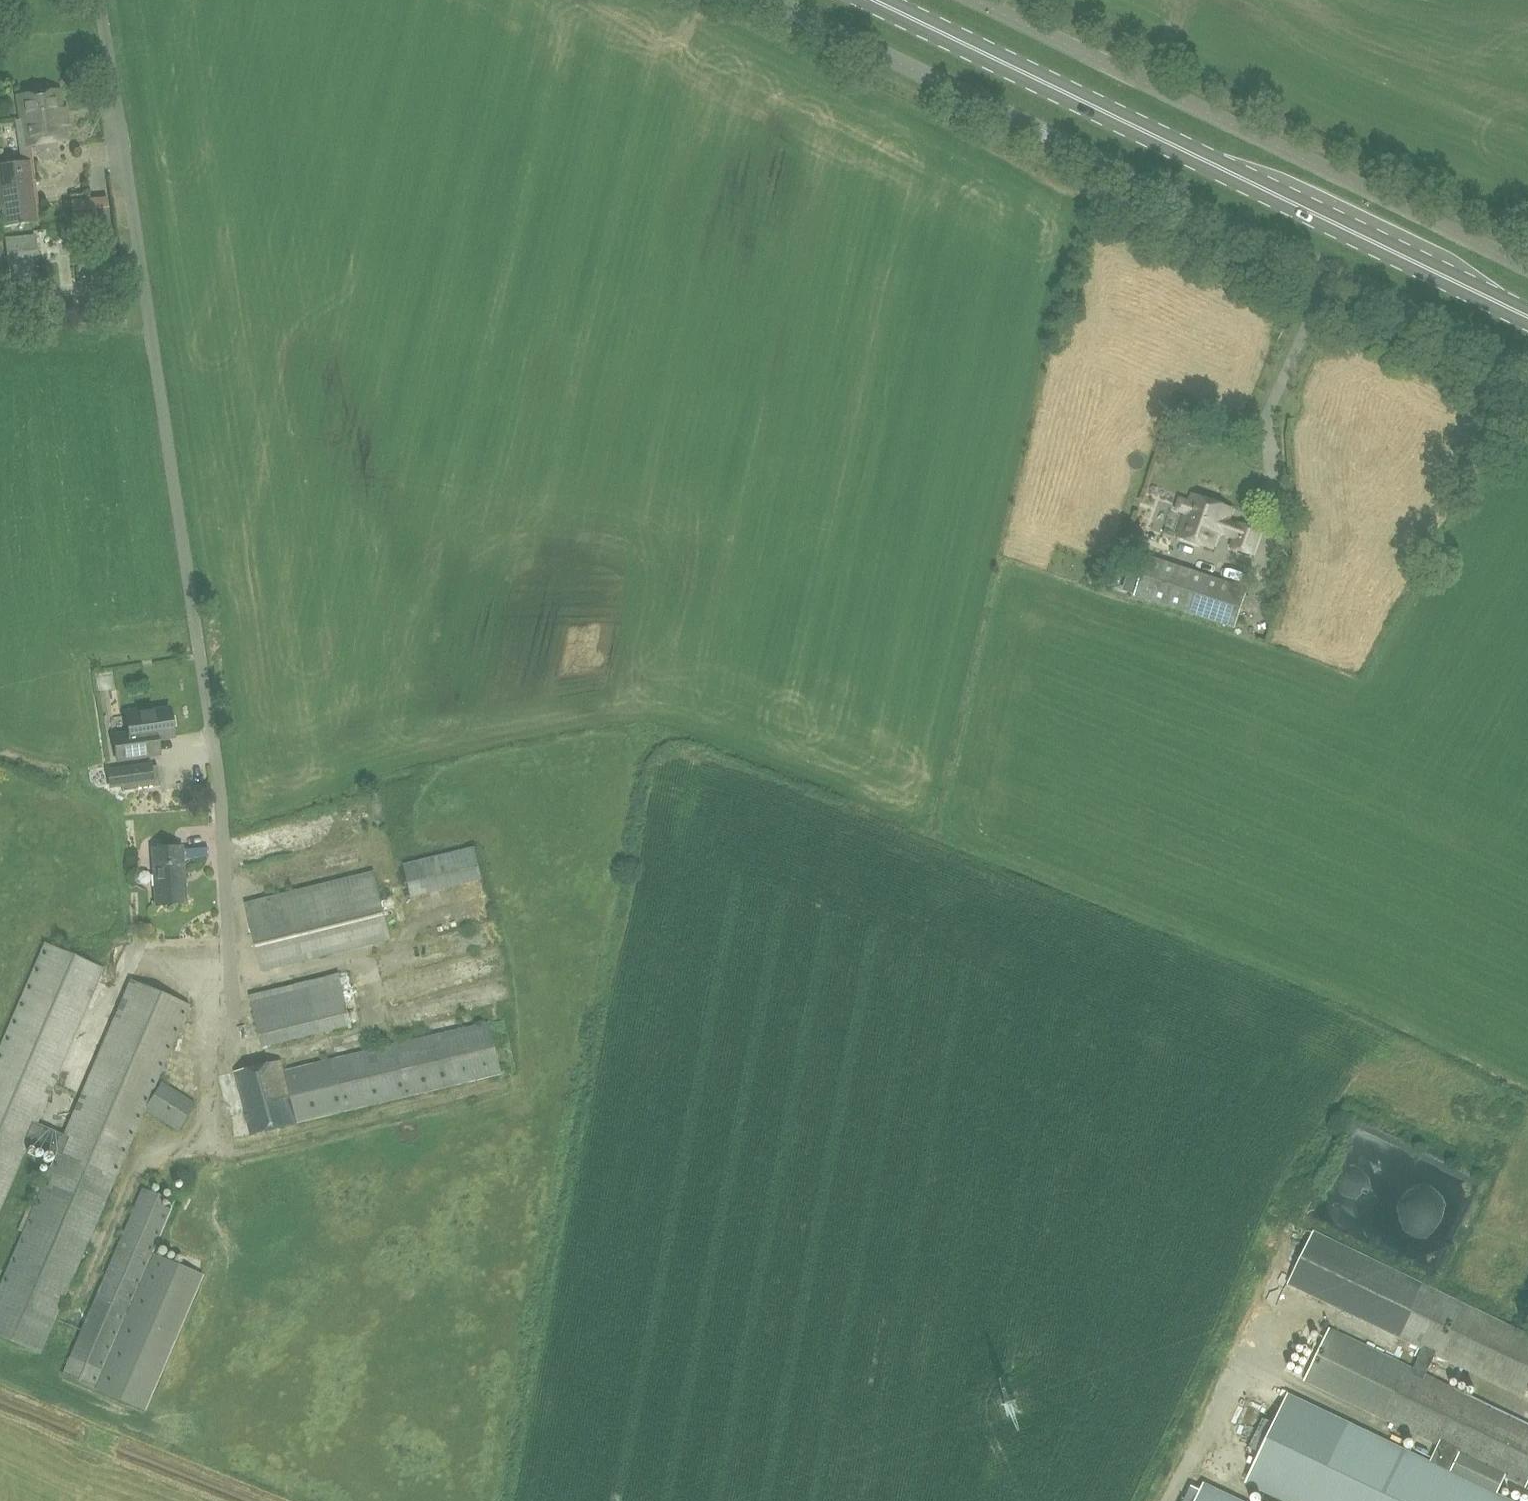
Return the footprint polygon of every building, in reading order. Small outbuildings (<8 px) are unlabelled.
[(65,142),(62,116),(59,90),(15,95),(18,120),(15,120),(20,163),(34,163),(33,156),(39,161),(50,160),(55,153),(54,143),(65,142)] [(20,163),(0,165),(0,228),(2,227),(37,222),(40,222),(34,163),(20,163)] [(70,202),(73,230),(74,242),(110,239),(107,199),(70,202)] [(16,273),(43,271),(41,245),(14,247),(16,273)] [(1227,521),(1232,508),(1192,494),(1177,537),(1213,549),(1218,531),(1235,537),(1232,546),(1253,553),(1261,529),(1240,522),(1239,525),(1227,521)] [(1135,596),(1234,629),(1247,590),(1147,557),(1135,596)] [(115,761),(143,756),(161,754),(159,739),(172,737),(168,709),(124,716),(128,740),(112,742),(115,761)] [(149,766),(117,770),(120,786),(151,782),(149,766)] [(413,868),(418,888),(484,873),(476,841),(417,854),(419,867),(413,868)] [(181,848),(151,850),(155,907),(185,904),(181,848)] [(389,936),(377,875),(352,880),(357,906),(366,904),(368,914),(357,916),(360,928),(378,925),(380,938),(389,936)] [(494,949),(493,968),(504,969),(505,950),(494,949)] [(345,969),(254,987),(264,1038),(355,1019),(345,969)] [(0,1053),(0,1174),(16,1178),(36,1114),(72,1126),(98,1041),(78,1035),(74,1047),(60,1043),(57,1051),(32,1043),(48,990),(22,982),(0,1053)] [(155,988),(130,1074),(134,1075),(128,1096),(142,1100),(147,1082),(150,1083),(160,1048),(162,1049),(178,994),(155,988)] [(288,1062),(300,1115),(504,1070),(492,1017),(288,1062)] [(294,1124),(278,1061),(235,1072),(251,1135),(294,1124)] [(182,1129),(201,1104),(166,1077),(147,1102),(182,1129)] [(0,1304),(0,1328),(50,1345),(89,1235),(105,1188),(75,1178),(80,1165),(53,1156),(0,1304)] [(140,1183),(72,1368),(101,1379),(109,1357),(116,1360),(108,1380),(137,1391),(154,1391),(181,1319),(181,1333),(207,1262),(187,1255),(161,1255),(182,1263),(153,1262),(155,1256),(155,1250),(175,1196),(140,1183)] [(1313,1231),(1276,1308),(1327,1332),(1305,1378),(1439,1445),(1431,1462),(1289,1393),(1274,1423),(1262,1418),(1248,1448),(1260,1453),(1246,1483),(1283,1500),(1512,1500),(1450,1471),(1458,1454),(1527,1488),(1527,1426),(1425,1376),(1435,1355),(1524,1397),(1527,1388),(1527,1335),(1313,1231)] [(1292,1345),(1288,1361),(1304,1364),(1307,1348),(1292,1345)] [(1205,1482),(1202,1490),(1191,1485),(1185,1498),(1182,1497),(1180,1500),(1244,1500),(1205,1482)]
